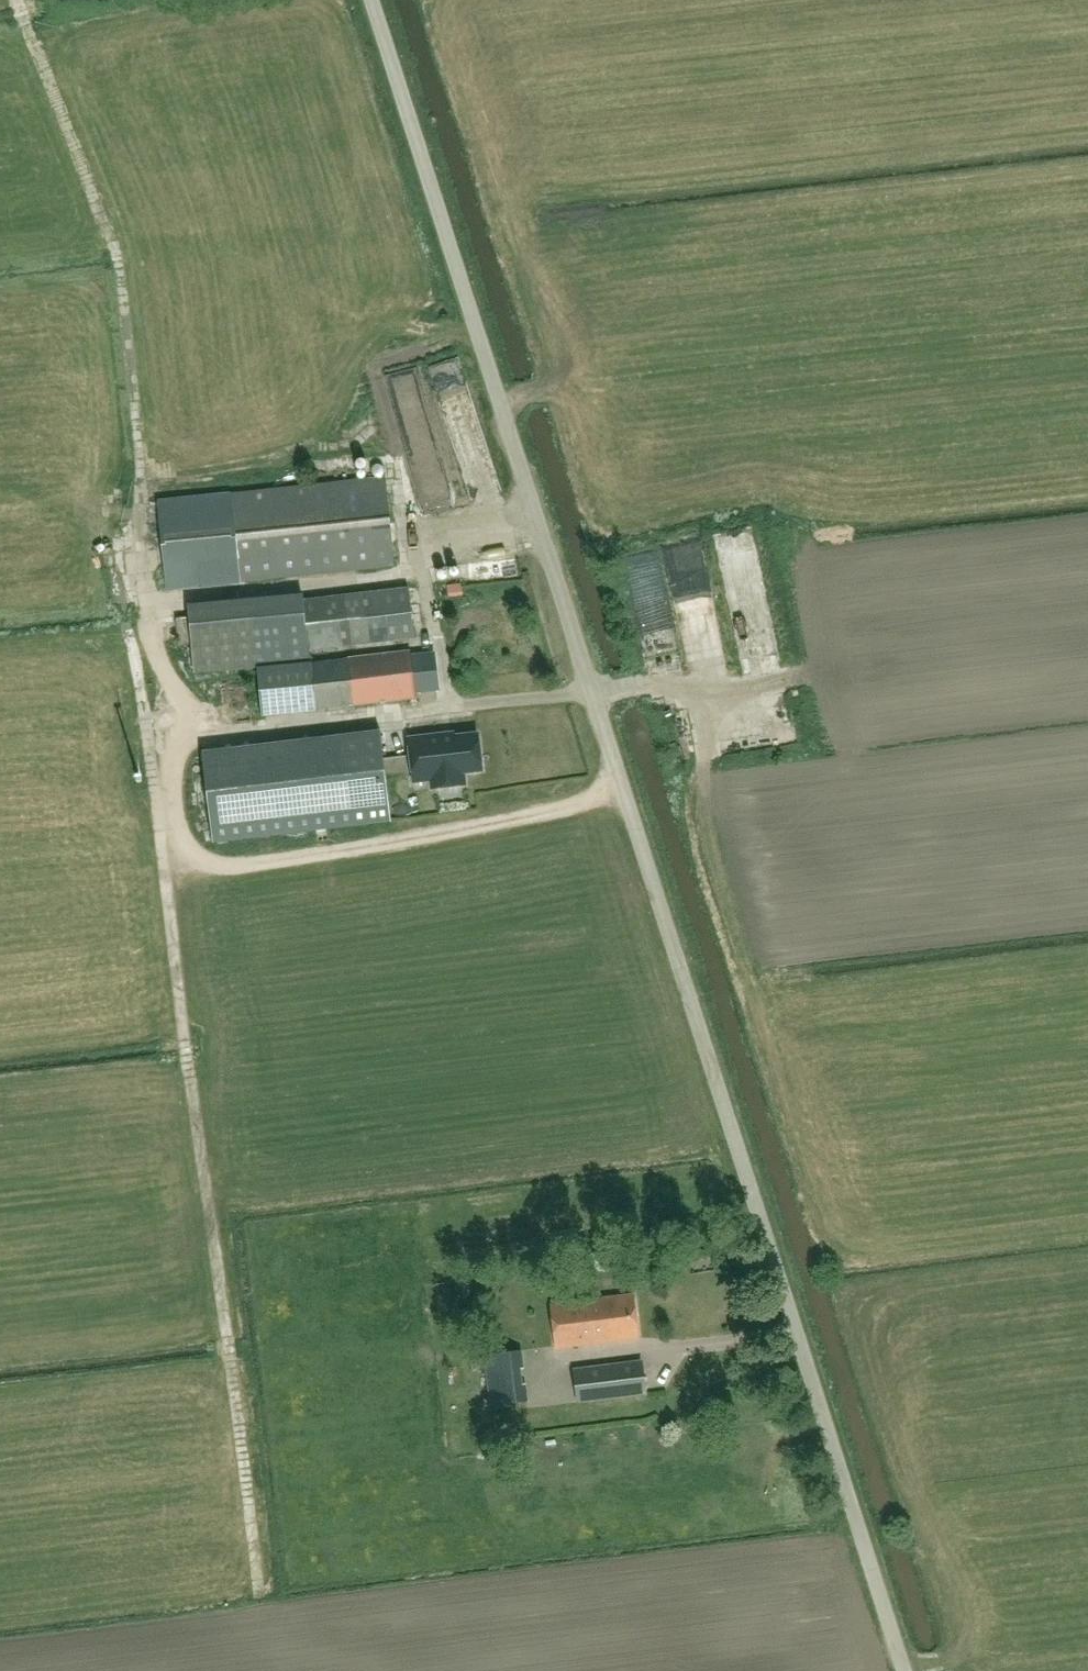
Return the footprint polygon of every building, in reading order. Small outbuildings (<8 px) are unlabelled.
[(484,459),(481,409),(450,411),(452,461),(484,459)] [(424,434),(411,437),(416,455),(429,451),(424,434)] [(418,507),(440,502),(430,457),(408,462),(418,507)] [(168,588),(395,566),(386,479),(159,501),(168,588)] [(658,578),(655,561),(628,566),(631,583),(658,578)] [(701,565),(665,572),(687,676),(697,674),(696,665),(721,660),(701,565)] [(726,595),(736,659),(776,653),(766,589),(726,595)] [(252,599),(189,605),(195,674),(256,669),(258,710),(299,706),(300,710),(317,707),(317,711),(423,696),(423,692),(441,689),(436,652),(411,656),(410,646),(314,660),(313,647),(415,632),(412,606),(371,612),(368,591),(306,600),(306,599),(253,606),(252,599)] [(664,592),(641,596),(647,636),(671,632),(664,592)] [(203,754),(213,841),(391,820),(381,733),(203,754)] [(444,734),(420,737),(421,748),(410,749),(414,782),(431,780),(432,788),(465,784),(464,772),(482,770),(478,734),(444,738),(444,734)] [(554,1348),(640,1337),(634,1292),(548,1303),(554,1348)] [(525,1385),(521,1351),(486,1355),(490,1389),(525,1385)] [(577,1401),(592,1399),(645,1393),(642,1363),(574,1370),(577,1401)]
